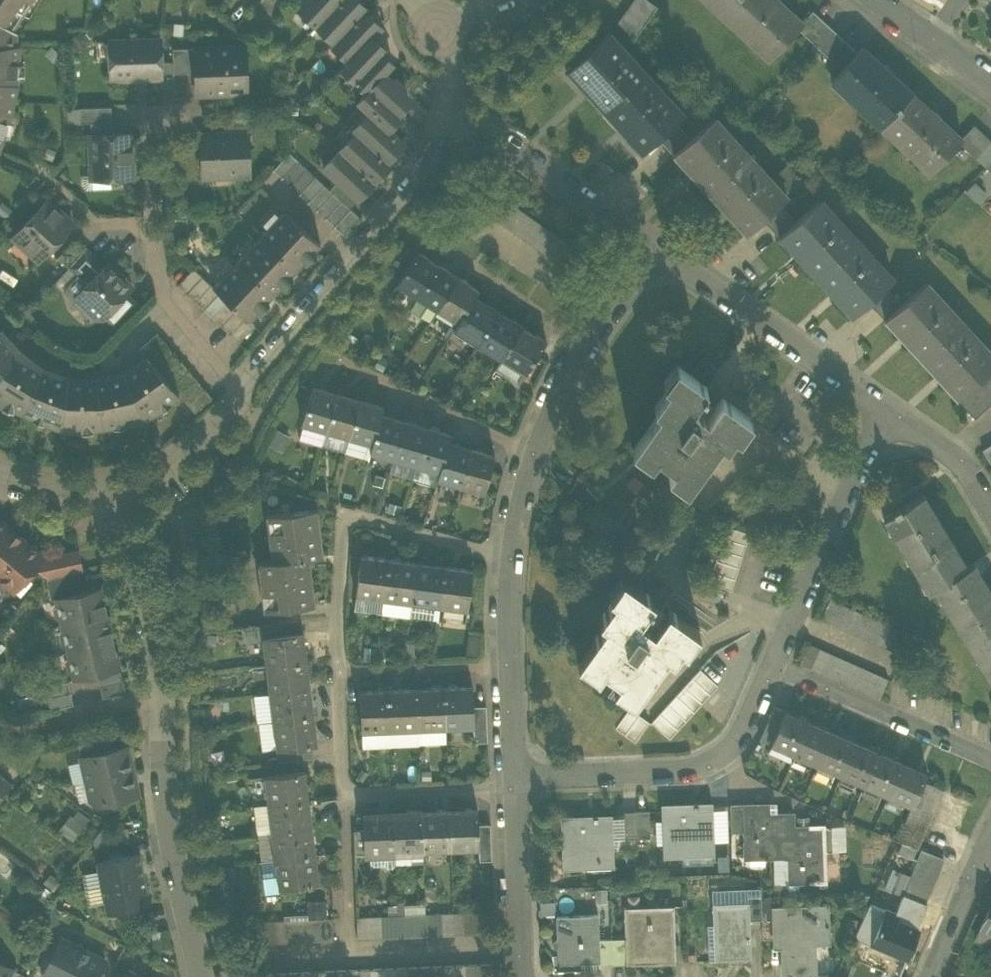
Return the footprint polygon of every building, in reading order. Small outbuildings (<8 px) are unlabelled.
[(18,44),(17,31),(14,28),(10,26),(16,18),(19,20),(24,12),(25,11),(21,9),(27,0),(0,0),(0,44),(18,44)] [(31,2),(28,0),(27,0),(21,9),(25,11),(24,12),(19,20),(16,18),(10,26),(14,28),(17,31),(19,32),(41,0),(32,0),(31,2)] [(291,0),(290,0),(259,0),(256,4),(273,19),(291,0)] [(316,26),(340,0),(308,0),(299,10),(316,26)] [(334,42),(363,11),(366,8),(358,0),(340,0),(316,26),(334,42)] [(636,36),(657,6),(649,0),(633,0),(617,23),(636,36)] [(771,58),(798,28),(802,23),(781,4),(782,3),(778,0),(709,0),(771,58)] [(798,28),(816,45),(832,28),(813,10),(802,23),(798,28)] [(331,45),(349,61),(372,36),(381,27),(363,11),(334,42),(331,45)] [(858,52),(832,28),(816,45),(842,69),(858,52)] [(573,67),(609,107),(645,74),(609,34),(573,67)] [(363,105),(370,112),(389,129),(402,115),(399,113),(409,102),(398,92),(403,86),(395,79),(390,85),(380,76),(393,63),(382,53),(386,49),(372,36),(349,61),(342,69),(366,91),(372,96),(363,105)] [(109,40),(111,80),(161,78),(162,78),(162,62),(161,39),(109,40)] [(12,114),(18,83),(21,43),(18,44),(0,44),(0,149),(12,114)] [(196,71),(197,95),(217,94),(217,87),(225,87),(229,83),(246,82),(245,46),(196,47),(196,71)] [(831,80),(881,126),(913,92),(892,73),(893,72),(885,65),(884,66),(863,46),(858,52),(842,69),(831,80)] [(173,48),(174,61),(174,72),(196,71),(196,47),(173,48)] [(174,86),(174,72),(174,61),(162,62),(162,78),(161,78),(161,86),(174,86)] [(682,114),(645,74),(609,107),(646,147),(657,136),(675,120),(682,114)] [(357,100),(363,105),(372,96),(366,91),(357,100)] [(933,111),(913,92),(881,126),(931,172),(959,142),(962,138),(961,137),(941,118),(942,117),(934,110),(933,111)] [(80,123),(89,122),(107,121),(112,118),(111,106),(79,107),(80,123)] [(353,129),(356,132),(388,161),(404,144),(389,129),(370,112),(353,129)] [(678,150),(715,190),(751,157),(714,117),(691,138),(678,150)] [(112,133),(112,118),(107,121),(89,122),(90,134),(112,133)] [(247,132),(247,133),(252,133),(252,118),(228,118),(228,133),(247,132)] [(657,136),(666,145),(683,129),(675,120),(657,136)] [(974,124),(961,137),(962,138),(959,142),(984,165),(990,171),(990,140),(974,124)] [(691,138),(683,129),(666,145),(674,154),(678,150),(691,138)] [(203,167),(204,177),(249,175),(247,133),(247,132),(228,133),(202,134),(203,152),(202,153),(197,157),(197,164),(202,168),(203,167)] [(356,132),(340,149),(374,181),(391,164),(388,161),(356,132)] [(90,134),(91,175),(92,178),(111,178),(118,178),(118,172),(134,172),(132,133),(112,133),(90,134)] [(358,199),(374,181),(340,149),(324,167),(338,180),(358,199)] [(273,169),(343,234),(359,217),(350,208),(329,189),(289,152),(273,169)] [(787,197),(751,157),(715,190),(751,230),(763,219),(780,203),(787,197)] [(111,188),(111,178),(92,178),(91,175),(83,175),(83,185),(87,189),(111,188)] [(329,189),(350,208),(358,199),(338,180),(329,189)] [(486,213),(496,220),(509,202),(499,195),(486,213)] [(13,237),(39,261),(73,224),(47,200),(13,237)] [(779,237),(852,316),(869,301),(886,286),(893,279),(819,200),(796,221),(779,237)] [(518,209),(509,202),(496,220),(506,227),(518,209)] [(763,219),(771,228),(788,212),(780,203),(763,219)] [(528,215),(518,209),(506,227),(516,233),(528,215)] [(259,234),(261,236),(297,269),(305,260),(307,262),(316,252),(314,250),(321,244),(284,210),(269,227),(267,226),(259,234)] [(796,221),(788,212),(771,228),(779,237),(796,221)] [(538,222),(528,215),(516,233),(525,240),(538,222)] [(548,229),(538,222),(525,240),(535,247),(548,229)] [(558,236),(548,229),(535,247),(545,254),(558,236)] [(236,260),(238,261),(273,294),(282,286),(283,287),(293,277),(291,275),(297,269),(261,236),(246,252),(244,251),(236,260)] [(568,243),(558,236),(545,254),(555,261),(568,243)] [(105,266),(85,249),(75,239),(58,258),(68,267),(79,276),(87,284),(88,284),(105,266)] [(577,250),(568,243),(555,261),(565,268),(577,250)] [(587,257),(577,250),(565,268),(575,275),(587,257)] [(398,285),(417,297),(438,264),(418,252),(398,285)] [(268,301),(273,294),(238,261),(222,277),(221,276),(213,285),(250,320),(258,311),(260,312),(269,302),(268,301)] [(106,315),(114,323),(134,302),(125,294),(123,292),(123,281),(124,279),(107,263),(105,266),(88,284),(87,284),(79,276),(66,290),(76,300),(84,299),(88,302),(88,310),(95,317),(104,317),(106,315)] [(438,264),(417,297),(438,310),(458,277),(438,264)] [(178,285),(239,342),(254,325),(194,268),(178,285)] [(438,310),(458,322),(475,295),(479,289),(458,277),(438,310)] [(123,292),(125,294),(132,286),(124,279),(123,281),(123,292)] [(958,399),(990,368),(990,354),(925,282),(902,303),(885,319),(958,399)] [(869,301),(877,310),(894,294),(886,286),(869,301)] [(902,303),(894,294),(877,310),(885,319),(902,303)] [(454,329),(478,343),(499,310),(475,295),(458,322),(454,329)] [(431,322),(438,310),(417,297),(409,309),(431,322)] [(478,343),(502,358),(522,325),(499,310),(478,343)] [(547,340),(522,325),(502,358),(526,373),(547,340)] [(17,354),(20,349),(10,341),(11,341),(1,328),(0,329),(0,375),(17,354)] [(140,348),(148,357),(166,342),(158,333),(140,348)] [(148,357),(156,366),(174,351),(166,342),(148,357)] [(156,366),(164,376),(181,361),(174,351),(156,366)] [(17,354),(0,375),(0,396),(5,400),(3,406),(13,411),(14,409),(24,412),(42,366),(28,360),(27,361),(17,354)] [(135,367),(123,373),(141,411),(142,412),(158,405),(163,410),(172,403),(171,401),(178,394),(146,356),(135,366),(135,367)] [(164,376),(171,385),(189,370),(181,361),(164,376)] [(668,474),(687,487),(721,440),(727,444),(735,432),(740,435),(752,418),(722,397),(708,417),(692,406),(707,386),(677,364),(664,381),(669,385),(654,405),(660,409),(633,448),(652,461),(657,454),(674,466),(668,474)] [(56,372),(42,366),(24,412),(33,416),(32,418),(43,423),(46,416),(63,418),(68,380),(68,376),(56,375),(56,372)] [(990,403),(990,368),(958,399),(975,418),(990,403)] [(171,385),(179,394),(197,379),(189,370),(171,385)] [(111,375),(96,377),(104,426),(114,425),(114,427),(126,425),(125,418),(141,411),(123,373),(112,378),(111,375)] [(81,381),(68,380),(63,418),(63,423),(81,426),(82,432),(94,430),(94,428),(104,426),(96,377),(81,380),(81,381)] [(179,394),(187,403),(205,388),(197,379),(179,394)] [(299,437),(323,444),(337,393),(313,386),(302,424),(303,424),(299,437)] [(212,397),(205,388),(187,403),(195,412),(212,397)] [(323,444),(346,450),(360,400),(337,393),(323,444)] [(369,457),(370,451),(381,415),(383,406),(360,400),(346,450),(369,457)] [(370,451),(393,458),(404,421),(381,415),(370,451)] [(393,458),(416,464),(427,428),(404,421),(393,458)] [(416,464),(440,470),(448,441),(450,435),(427,428),(416,464)] [(438,479),(461,485),(471,448),(448,441),(440,470),(438,479)] [(495,455),(471,448),(461,485),(485,492),(495,455)] [(952,615),(990,592),(990,590),(974,561),(966,566),(923,493),(900,507),(898,504),(893,508),(894,510),(883,517),(928,591),(935,587),(952,615)] [(259,568),(265,611),(315,605),(309,557),(323,556),(317,509),(267,515),(273,566),(259,568)] [(22,539),(1,521),(0,522),(0,565),(22,539)] [(726,525),(723,537),(746,544),(749,532),(726,525)] [(723,537),(719,548),(742,555),(746,544),(723,537)] [(35,567),(44,557),(36,550),(36,545),(30,545),(22,539),(0,565),(0,579),(1,586),(9,585),(15,590),(35,567)] [(719,548),(716,559),(739,567),(742,555),(719,548)] [(44,573),(49,577),(78,571),(83,570),(79,549),(59,554),(61,563),(56,570),(53,571),(44,573)] [(44,557),(35,567),(44,573),(53,571),(56,570),(61,563),(59,554),(44,557)] [(356,595),(384,598),(389,558),(361,554),(356,595)] [(384,598),(412,602),(417,561),(389,558),(384,598)] [(716,559),(712,571),(735,578),(739,567),(716,559)] [(412,602),(440,606),(445,565),(417,561),(412,602)] [(473,568),(445,565),(440,606),(468,609),(473,568)] [(81,583),(78,571),(49,577),(47,578),(51,599),(58,598),(57,596),(75,592),(73,585),(81,583)] [(712,571),(709,582),(731,589),(735,578),(712,571)] [(615,685),(634,698),(668,651),(673,655),(682,644),(687,647),(699,630),(668,609),(654,629),(639,617),(653,598),(623,576),(611,593),(616,597),(601,617),(607,621),(579,660),(598,673),(604,665),(621,677),(615,685)] [(62,619),(63,624),(106,614),(100,587),(75,592),(57,596),(58,598),(58,601),(55,606),(57,616),(62,619)] [(952,615),(990,679),(990,592),(952,615)] [(382,614),(410,618),(412,602),(384,598),(382,614)] [(821,618),(832,623),(841,603),(830,598),(821,618)] [(440,606),(412,602),(410,618),(438,621),(440,606)] [(832,623),(843,628),(852,608),(841,603),(832,623)] [(843,628),(855,633),(863,613),(852,608),(843,628)] [(855,633),(866,638),(875,618),(863,613),(855,633)] [(69,646),(70,651),(113,641),(106,614),(63,624),(65,628),(62,633),(64,643),(69,646)] [(866,638),(877,643),(886,623),(875,618),(866,638)] [(260,624),(262,637),(263,637),(263,636),(299,632),(297,620),(260,624)] [(877,643),(888,648),(897,628),(886,623),(877,643)] [(262,637),(260,624),(246,626),(248,639),(262,637)] [(888,648),(900,653),(908,633),(897,628),(888,648)] [(263,637),(266,664),(307,659),(303,631),(299,632),(263,636),(263,637)] [(119,669),(113,641),(70,651),(71,656),(68,661),(70,670),(75,673),(76,678),(119,669)] [(800,663),(812,668),(821,648),(809,643),(800,663)] [(812,668),(823,673),(832,653),(821,648),(812,668)] [(823,673),(834,678),(843,658),(832,653),(823,673)] [(834,678),(846,683),(855,663),(843,658),(834,678)] [(266,664),(270,692),(310,687),(307,659),(266,664)] [(846,683),(857,688),(866,668),(855,663),(846,683)] [(97,673),(102,697),(125,692),(120,668),(97,673)] [(857,688),(868,693),(877,673),(866,668),(857,688)] [(700,670),(692,678),(710,694),(718,686),(700,670)] [(868,693),(880,698),(888,678),(877,673),(868,693)] [(692,678),(684,687),(702,703),(710,694),(692,678)] [(46,685),(51,708),(73,703),(68,680),(46,685)] [(473,685),(444,686),(446,727),(474,726),(474,709),(474,706),(473,685)] [(615,685),(608,695),(627,708),(634,698),(615,685)] [(418,728),(446,727),(444,686),(416,688),(418,728)] [(270,692),(273,720),(314,715),(310,687),(270,692)] [(684,687),(676,696),(694,712),(702,703),(684,687)] [(390,730),(418,728),(416,688),(388,689),(390,730)] [(362,731),(390,730),(388,689),(360,690),(362,731)] [(260,722),(273,720),(270,692),(254,694),(258,722),(260,722)] [(676,696),(668,705),(686,721),(694,712),(676,696)] [(668,705),(660,714),(678,730),(686,721),(668,705)] [(760,738),(771,743),(785,711),(774,706),(760,738)] [(616,728),(625,735),(639,715),(630,708),(616,728)] [(474,726),(474,738),(487,738),(486,709),(474,709),(474,726)] [(771,744),(795,754),(810,720),(786,710),(785,711),(771,743),(771,744)] [(660,714),(652,722),(670,739),(678,730),(660,714)] [(318,743),(314,715),(273,720),(277,748),(313,744),(318,743)] [(649,722),(639,715),(625,735),(635,742),(649,722)] [(263,750),(277,748),(273,720),(260,722),(263,750)] [(795,754),(818,765),(833,731),(810,720),(795,754)] [(446,727),(418,728),(418,744),(447,743),(446,727)] [(390,730),(362,731),(362,747),(391,745),(390,730)] [(818,765),(842,775),(857,741),(834,731),(833,731),(818,765)] [(79,743),(82,755),(105,750),(103,738),(79,743)] [(842,775),(865,785),(880,751),(857,741),(842,775)] [(277,748),(279,760),(315,756),(313,744),(277,748)] [(82,755),(87,779),(132,769),(131,764),(128,765),(127,760),(129,757),(127,745),(105,750),(82,755)] [(865,785),(888,795),(903,761),(880,751),(865,785)] [(927,772),(903,761),(888,795),(912,805),(912,806),(915,800),(919,791),(924,780),(927,772)] [(133,774),(132,769),(87,779),(92,798),(97,802),(138,793),(135,782),(131,779),(130,775),(133,774)] [(265,774),(268,802),(309,797),(306,769),(265,774)] [(10,784),(0,776),(0,796),(10,784)] [(924,780),(919,791),(939,799),(943,789),(924,780)] [(919,791),(915,800),(935,809),(939,799),(919,791)] [(268,802),(272,830),(312,825),(309,797),(268,802)] [(912,805),(910,810),(931,819),(935,809),(915,800),(912,806),(912,805)] [(272,830),(268,802),(252,804),(256,832),(257,832),(272,830)] [(730,804),(731,831),(744,831),(743,824),(756,824),(755,803),(730,804)] [(787,856),(789,882),(827,880),(825,826),(810,827),(794,827),(793,816),(793,813),(777,814),(769,814),(769,803),(755,803),(756,824),(743,824),(744,831),(745,857),(773,856),(787,856)] [(777,803),(769,803),(769,814),(777,814),(777,803)] [(663,806),(665,855),(687,854),(686,849),(712,848),(710,804),(663,806)] [(58,827),(72,837),(89,815),(75,805),(58,827)] [(478,809),(449,810),(451,847),(480,846),(479,825),(478,809)] [(423,848),(451,847),(449,810),(427,811),(421,811),(423,848)] [(910,810),(905,819),(926,828),(931,819),(910,810)] [(395,849),(423,848),(421,811),(393,812),(395,849)] [(624,838),(636,838),(635,811),(623,811),(623,816),(624,832),(624,838)] [(650,811),(635,811),(636,838),(651,837),(650,811)] [(366,828),(366,850),(395,849),(393,812),(365,813),(366,828)] [(809,815),(793,816),(794,827),(810,827),(809,815)] [(612,846),(611,832),(611,817),(611,816),(563,818),(564,867),(586,866),(586,861),(612,860),(612,846)] [(623,816),(611,817),(611,832),(624,832),(623,816)] [(905,819),(901,829),(922,838),(926,828),(905,819)] [(272,830),(275,858),(316,853),(312,825),(272,830)] [(480,846),(480,858),(492,857),(491,825),(479,825),(480,846)] [(845,826),(831,826),(832,851),(846,850),(845,826)] [(354,829),(355,853),(366,852),(366,850),(366,828),(354,829)] [(918,849),(922,838),(901,829),(896,840),(898,841),(902,842),(917,848),(918,849)] [(272,830),(257,832),(260,860),(275,858),(272,830)] [(636,845),(636,838),(624,838),(624,832),(611,832),(612,846),(636,845)] [(874,847),(862,848),(863,866),(886,865),(885,840),(874,840),(874,847)] [(898,852),(913,858),(917,848),(902,842),(898,852)] [(395,864),(395,849),(366,850),(366,852),(370,852),(371,862),(374,865),(385,864),(388,867),(392,867),(395,864)] [(903,894),(926,903),(944,859),(921,850),(903,894)] [(96,860),(107,911),(150,902),(140,851),(96,860)] [(316,853),(275,858),(279,886),(319,881),(316,853)] [(774,883),(789,882),(787,856),(773,856),(774,883)] [(264,888),(279,886),(275,858),(260,860),(264,888)] [(713,888),(713,903),(749,901),(749,896),(748,887),(713,888)] [(904,923),(915,927),(918,919),(921,921),(928,903),(926,903),(903,894),(896,913),(899,914),(895,924),(902,927),(904,923)] [(326,896),(306,897),(307,915),(326,914),(326,896)] [(749,901),(750,919),(762,919),(761,896),(749,896),(749,901)] [(555,900),(540,901),(540,916),(555,916),(555,900)] [(713,903),(716,960),(751,958),(750,919),(749,901),(713,903)] [(981,927),(990,931),(990,902),(981,927)] [(872,943),(886,910),(869,903),(854,936),(872,943)] [(627,963),(677,961),(675,904),(625,906),(626,938),(627,963)] [(782,937),(783,975),(785,975),(810,974),(816,973),(814,932),(828,931),(827,905),(774,907),(775,938),(782,937)] [(896,913),(886,909),(886,910),(872,943),(907,958),(908,955),(912,956),(916,945),(913,943),(919,929),(915,927),(904,923),(902,927),(895,924),(899,914),(896,913)] [(491,910),(477,911),(478,933),(492,932),(491,910)] [(465,911),(453,912),(454,934),(466,933),(465,911)] [(477,911),(465,911),(466,933),(478,933),(477,911)] [(441,912),(429,913),(430,935),(442,934),(441,912)] [(453,912),(441,912),(442,934),(454,934),(453,912)] [(417,913),(405,914),(406,936),(418,935),(417,913)] [(429,913),(417,913),(418,935),(430,935),(429,913)] [(393,914),(381,915),(382,937),(394,936),(393,914)] [(405,914),(393,914),(394,936),(406,936),(405,914)] [(558,959),(581,958),(600,957),(599,939),(598,914),(556,916),(558,959)] [(358,938),(370,937),(369,915),(357,916),(358,938)] [(381,915),(369,915),(370,937),(382,937),(381,915)] [(310,940),(321,939),(321,917),(309,918),(310,940)] [(333,917),(321,917),(321,939),(334,939),(333,917)] [(286,941),(298,940),(297,918),(285,919),(286,941)] [(298,940),(310,940),(309,918),(297,918),(298,940)] [(262,942),(274,941),(273,919),(261,920),(262,942)] [(274,941),(286,941),(285,919),(273,919),(274,941)] [(97,973),(105,957),(103,956),(102,960),(89,953),(88,948),(62,935),(42,975),(47,976),(98,976),(97,973)] [(600,964),(613,963),(612,938),(599,939),(600,957),(600,964)] [(626,938),(612,938),(613,963),(627,963),(626,938)] [(600,964),(600,957),(581,958),(582,971),(600,970),(600,964)] [(11,966),(0,960),(0,976),(5,976),(11,966)] [(479,963),(479,976),(493,976),(493,962),(479,963)] [(455,964),(455,976),(467,976),(467,963),(455,964)] [(467,963),(467,976),(479,976),(479,963),(467,963)] [(431,965),(431,976),(443,976),(443,964),(431,965)] [(443,964),(443,976),(455,976),(455,964),(443,964)] [(395,966),(395,976),(419,976),(419,965),(407,966),(395,966)] [(419,965),(419,976),(431,976),(431,965),(419,965)] [(383,967),(383,976),(395,976),(395,966),(383,967)] [(359,968),(359,976),(371,976),(371,967),(359,968)] [(371,967),(371,976),(383,976),(383,967),(371,967)] [(335,969),(335,976),(347,976),(347,968),(335,969)] [(347,968),(347,976),(359,976),(359,968),(347,968)] [(129,969),(124,976),(145,976),(129,969)] [(323,969),(323,976),(335,976),(335,969),(323,969)]
